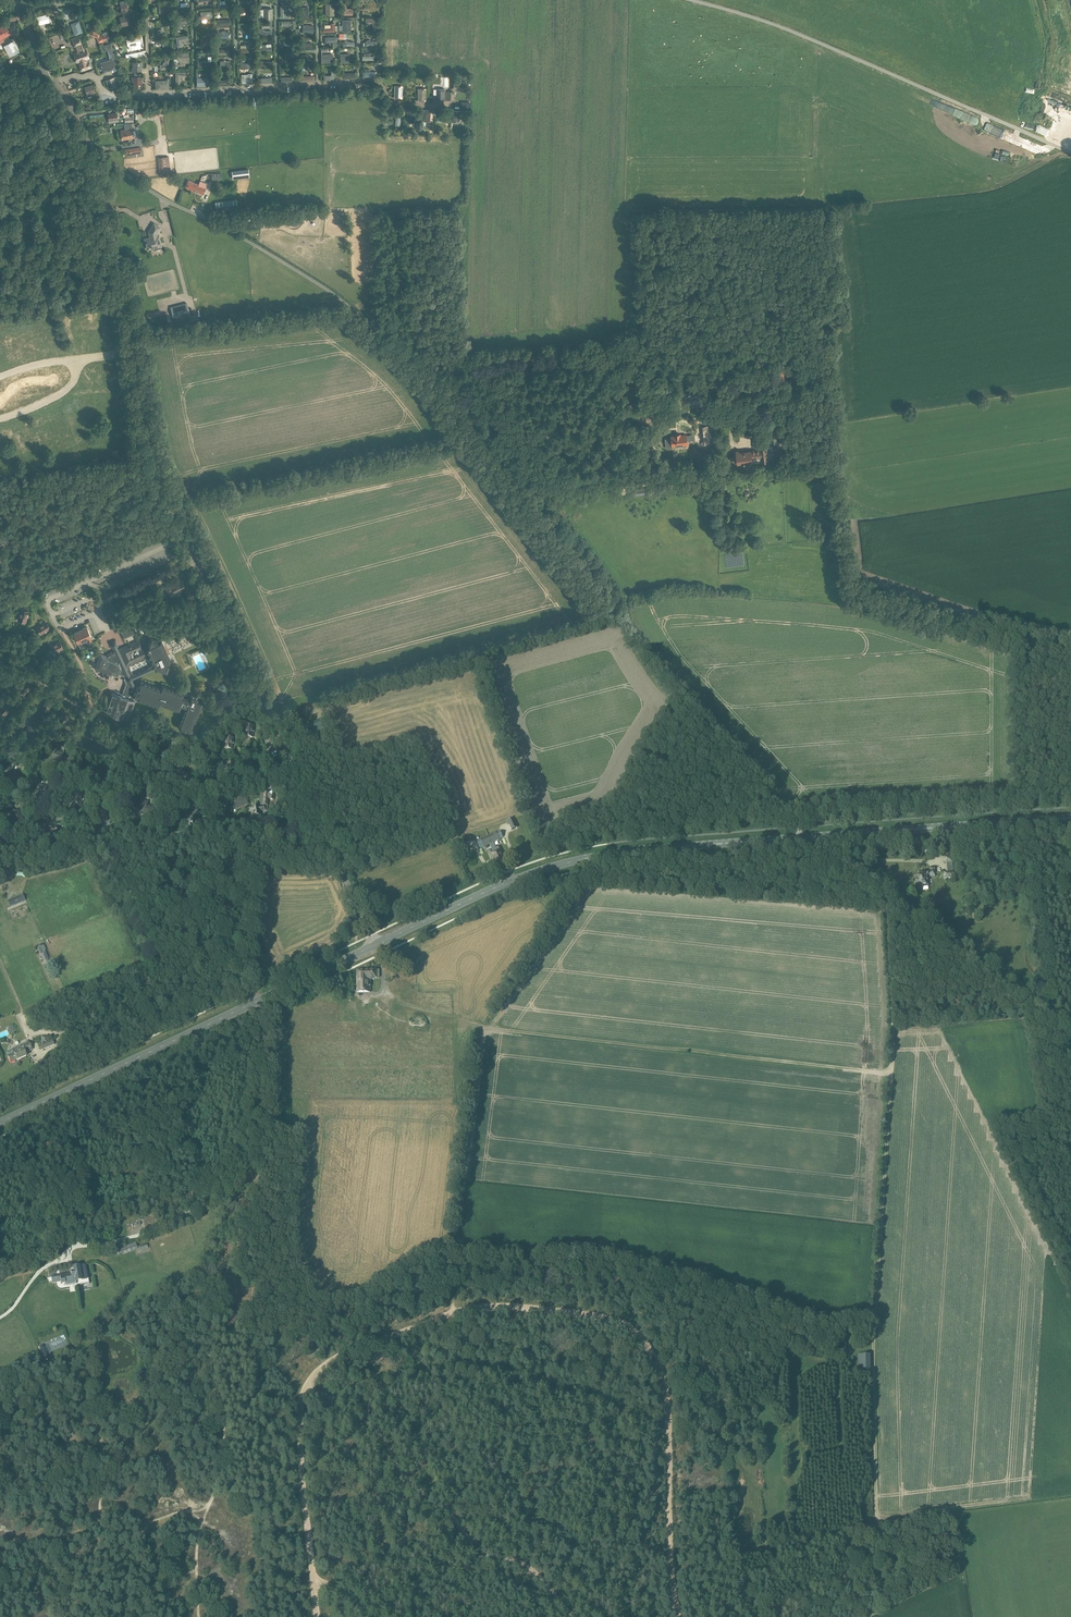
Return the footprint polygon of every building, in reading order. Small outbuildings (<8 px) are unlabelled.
[(128,9),(126,4),(125,0),(120,2),(122,11),(124,16),(120,17),(122,26),(131,24),(129,15),(128,15),(127,9),(128,9)] [(219,9),(230,7),(230,3),(226,4),(226,1),(220,1),(220,5),(218,5),(219,9)] [(326,4),(326,15),(334,15),(334,4),(326,4)] [(159,6),(160,14),(171,12),(170,5),(159,6)] [(343,6),(343,15),(353,15),(353,11),(347,11),(347,6),(343,6)] [(240,12),(248,12),(248,17),(253,17),(252,7),(240,8),(240,12)] [(301,8),(301,18),(309,18),(309,8),(301,8)] [(272,19),(272,9),(264,9),(264,19),(272,19)] [(201,20),(212,19),(212,11),(201,12),(201,20)] [(49,22),(47,14),(37,17),(39,25),(49,22)] [(188,27),(187,22),(187,18),(176,19),(177,28),(188,27)] [(366,19),(366,23),(373,23),(373,27),(377,27),(377,19),(366,19)] [(75,35),(82,32),(79,22),(71,24),(75,35)] [(335,31),(335,23),(331,24),(331,28),(324,28),(324,32),(335,31)] [(0,28),(0,39),(0,40),(0,44),(5,42),(3,39),(12,34),(7,24),(0,28)] [(162,34),(162,29),(157,30),(158,34),(156,35),(156,38),(166,37),(165,33),(162,34)] [(100,36),(103,42),(106,41),(106,42),(110,41),(107,32),(102,33),(103,35),(100,36)] [(202,42),(212,42),(212,34),(202,34),(202,42)] [(178,47),(182,47),(181,41),(188,40),(187,36),(176,37),(178,47)] [(80,64),(79,64),(82,71),(91,68),(89,61),(88,61),(87,59),(89,58),(86,49),(84,50),(82,44),(80,37),(72,40),(75,47),(78,46),(79,48),(78,49),(79,52),(74,54),(77,62),(79,62),(80,64)] [(133,45),(141,43),(140,37),(127,40),(128,46),(129,46),(130,50),(135,49),(134,47),(133,45)] [(14,41),(11,42),(4,46),(10,58),(20,52),(14,41)] [(170,41),(165,41),(160,41),(161,53),(171,53),(170,41)] [(295,52),(285,53),(286,62),(296,61),(295,52)] [(177,53),(178,61),(189,61),(188,53),(177,53)] [(341,62),(350,62),(349,54),(340,54),(341,62)] [(304,64),(314,64),(314,60),(308,60),(308,55),(304,55),(304,64)] [(116,58),(112,59),(101,63),(104,72),(115,68),(114,65),(118,64),(116,58)] [(170,69),(170,58),(165,58),(165,65),(160,65),(161,69),(170,69)] [(241,63),(241,67),(252,67),(252,58),(248,59),(248,63),(241,63)] [(220,61),(221,70),(230,69),(230,61),(220,61)] [(134,75),(139,75),(139,73),(142,73),(142,62),(133,62),(133,68),(131,68),(132,73),(134,73),(134,75)] [(331,70),(331,75),(324,76),(325,80),(336,79),(335,70),(331,70)] [(183,80),(183,77),(185,77),(185,73),(176,72),(176,84),(180,84),(180,80),(183,80)] [(242,83),(253,82),(252,73),(248,74),(248,78),(241,79),(242,83)] [(139,75),(134,75),(134,77),(132,77),(132,81),(133,81),(133,88),(142,87),(142,77),(139,77),(139,75)] [(261,82),(273,82),(273,77),(265,77),(265,75),(262,75),(262,77),(260,77),(260,78),(258,78),(258,84),(261,84),(261,82)] [(120,88),(116,77),(106,80),(109,88),(113,86),(114,90),(120,88)] [(208,78),(197,78),(197,86),(208,86),(208,78)] [(168,81),(156,82),(156,87),(156,88),(156,90),(157,90),(159,90),(168,89),(168,81)] [(454,90),(465,90),(465,83),(454,82),(454,90)] [(93,85),(85,87),(87,96),(94,94),(94,93),(95,92),(93,85)] [(395,97),(403,97),(404,86),(396,86),(395,97)] [(419,89),(419,100),(427,100),(427,89),(419,89)] [(438,100),(446,100),(446,89),(438,89),(438,100)] [(116,109),(117,112),(108,114),(110,122),(118,121),(117,116),(121,116),(120,112),(123,112),(122,109),(116,109)] [(423,121),(428,121),(429,122),(430,122),(431,121),(431,120),(431,119),(431,110),(423,110),(423,121)] [(442,122),(442,115),(447,115),(447,111),(439,111),(438,122),(442,122)] [(453,111),(453,122),(461,122),(461,111),(453,111)] [(133,128),(120,130),(122,140),(135,138),(133,128)] [(250,170),(232,172),(233,179),(251,177),(250,170)] [(199,185),(189,180),(186,187),(203,194),(206,187),(205,187),(207,184),(200,181),(199,185)] [(238,208),(236,200),(228,201),(229,209),(238,208)] [(225,210),(224,201),(216,202),(217,211),(225,210)] [(253,225),(270,223),(269,215),(263,216),(252,217),(253,225)] [(151,235),(151,237),(145,239),(148,249),(153,248),(153,250),(160,248),(160,246),(162,246),(159,235),(158,236),(157,233),(160,227),(154,223),(149,232),(150,235),(151,235)] [(187,303),(171,307),(175,321),(191,317),(187,303)] [(786,363),(779,364),(779,382),(787,382),(786,363)] [(681,435),(681,434),(674,434),(674,435),(671,436),(671,438),(665,439),(666,448),(673,448),(673,446),(682,446),(682,447),(687,446),(687,445),(688,445),(687,441),(695,440),(695,434),(687,435),(687,434),(681,435)] [(768,439),(769,447),(777,446),(776,438),(768,439)] [(752,458),(760,457),(759,450),(741,452),(741,451),(738,451),(736,452),(736,455),(734,456),(732,457),(732,460),(735,461),(737,461),(737,463),(745,463),(745,464),(753,463),(752,458)] [(648,492),(669,489),(669,485),(630,490),(631,496),(648,494),(648,492)] [(175,593),(186,589),(182,581),(170,587),(169,586),(166,587),(169,593),(174,591),(175,593)] [(21,609),(18,620),(26,622),(29,611),(21,609)] [(46,622),(36,628),(40,634),(50,628),(46,622)] [(124,639),(137,634),(135,629),(130,631),(128,625),(120,629),(124,639)] [(83,629),(74,633),(81,649),(91,644),(90,641),(93,640),(87,626),(83,628),(83,629)] [(118,649),(117,646),(118,646),(117,645),(115,646),(112,647),(113,648),(114,648),(115,651),(111,653),(110,653),(108,654),(107,655),(106,659),(105,659),(104,659),(104,660),(104,661),(103,661),(102,664),(101,668),(100,670),(103,672),(107,673),(111,674),(112,672),(115,673),(119,674),(125,677),(124,679),(125,680),(126,683),(125,687),(121,696),(113,693),(109,703),(109,704),(108,705),(107,708),(106,710),(106,711),(109,712),(112,714),(115,715),(118,716),(122,717),(124,718),(127,719),(127,718),(129,714),(129,713),(130,712),(130,711),(132,707),(134,701),(132,700),(134,696),(138,698),(138,699),(160,707),(162,702),(165,703),(164,705),(179,710),(181,706),(186,708),(179,727),(180,727),(180,729),(184,730),(185,730),(186,730),(186,729),(192,732),(203,702),(198,700),(198,699),(198,698),(196,697),(197,696),(191,694),(189,700),(185,699),(185,698),(182,696),(184,693),(162,685),(160,688),(141,681),(138,687),(136,686),(136,687),(135,686),(132,680),(133,680),(132,679),(137,677),(137,678),(140,676),(139,676),(142,675),(144,674),(146,673),(147,673),(149,672),(156,668),(156,669),(158,668),(161,669),(166,672),(169,666),(170,663),(171,662),(169,656),(168,655),(165,649),(163,645),(162,642),(161,640),(159,640),(151,637),(148,646),(146,646),(147,649),(149,653),(146,654),(143,647),(141,648),(138,640),(119,649),(118,649)] [(109,641),(112,647),(117,645),(115,639),(109,641)] [(49,646),(53,653),(63,648),(60,641),(49,646)] [(107,655),(108,654),(101,652),(95,668),(100,670),(101,668),(102,664),(103,661),(104,661),(104,660),(104,659),(105,659),(106,659),(107,655)] [(25,681),(17,690),(23,695),(31,686),(25,681)] [(45,697),(42,708),(49,710),(53,700),(45,697)] [(5,715),(13,706),(7,701),(0,709),(0,710),(5,715)] [(62,711),(58,721),(65,724),(70,714),(62,711)] [(23,715),(19,725),(26,728),(29,721),(30,718),(23,715)] [(29,721),(26,728),(25,731),(32,734),(36,724),(29,721)] [(94,725),(88,734),(95,738),(100,729),(94,725)] [(246,725),(244,736),(252,737),(253,726),(246,725)] [(108,736),(101,745),(108,750),(114,741),(108,736)] [(225,737),(224,748),(232,749),(233,738),(225,737)] [(125,749),(129,755),(137,749),(133,744),(125,749)] [(137,749),(129,755),(133,760),(141,755),(137,749)] [(52,760),(59,763),(62,757),(63,754),(56,751),(52,760)] [(161,755),(156,765),(163,769),(168,758),(161,755)] [(69,759),(62,757),(59,763),(58,766),(66,769),(69,759)] [(2,776),(9,779),(11,772),(12,772),(13,769),(5,766),(2,776)] [(174,776),(182,779),(184,772),(186,769),(178,766),(174,776)] [(92,774),(96,779),(105,773),(101,767),(98,769),(92,774)] [(249,768),(248,779),(255,780),(257,768),(249,768)] [(19,775),(12,772),(11,772),(9,779),(8,782),(15,785),(19,775)] [(192,775),(184,772),(182,779),(180,782),(188,784),(192,775)] [(226,772),(225,784),(233,785),(234,773),(226,772)] [(105,773),(96,779),(101,785),(109,778),(105,773)] [(209,782),(208,793),(215,794),(217,783),(209,782)] [(39,784),(35,794),(43,796),(45,790),(47,787),(39,784)] [(45,790),(43,796),(41,799),(49,802),(53,793),(45,790)] [(76,792),(73,803),(80,806),(84,795),(76,792)] [(269,793),(264,792),(262,804),(268,805),(268,799),(274,799),(275,793),(269,792),(269,793)] [(231,800),(233,806),(246,801),(244,795),(243,795),(231,800)] [(137,809),(144,812),(147,805),(148,802),(140,799),(137,809)] [(99,805),(96,815),(103,818),(106,811),(107,808),(99,805)] [(154,808),(147,805),(144,812),(143,815),(150,818),(154,808)] [(266,810),(265,806),(250,808),(250,812),(252,812),(253,816),(260,815),(259,811),(266,810)] [(18,809),(9,814),(12,820),(21,815),(18,809)] [(190,814),(190,822),(193,822),(193,825),(201,824),(200,820),(203,820),(203,818),(209,818),(208,810),(203,810),(203,814),(200,814),(200,813),(192,814),(190,814)] [(106,811),(103,818),(102,821),(109,824),(113,814),(106,811)] [(21,815),(12,820),(16,826),(24,821),(21,815)] [(514,818),(507,821),(508,824),(509,824),(512,830),(518,827),(514,818)] [(45,828),(45,835),(57,835),(56,827),(45,828)] [(489,836),(499,861),(505,858),(500,846),(496,848),(495,847),(496,847),(493,842),(500,839),(499,839),(503,837),(500,832),(497,833),(489,836)] [(481,840),(478,842),(480,847),(484,846),(490,843),(492,849),(493,850),(492,850),(488,851),(494,863),(499,861),(489,836),(481,840)] [(458,843),(462,852),(468,849),(465,843),(466,843),(464,840),(458,843)] [(945,863),(947,863),(952,863),(953,863),(953,855),(945,856),(945,863)] [(6,866),(0,876),(6,879),(11,869),(6,866)] [(923,885),(928,885),(928,876),(934,875),(934,868),(930,868),(930,871),(919,872),(919,879),(916,879),(916,888),(923,887),(923,885)] [(43,961),(48,958),(43,946),(38,948),(43,961)] [(370,992),(371,979),(374,979),(374,978),(379,978),(379,970),(368,971),(357,971),(357,992),(370,992)] [(52,1040),(47,1042),(38,1046),(40,1051),(55,1045),(52,1040)] [(7,1056),(11,1063),(17,1060),(17,1061),(26,1056),(25,1053),(32,1050),(28,1042),(17,1047),(19,1051),(14,1053),(7,1056)] [(51,1277),(52,1283),(61,1282),(62,1283),(66,1283),(66,1285),(76,1283),(76,1282),(87,1280),(84,1265),(73,1266),(74,1267),(73,1267),(74,1272),(71,1272),(71,1274),(51,1277)] [(42,1347),(33,1350),(44,1373),(51,1369),(42,1347)]
